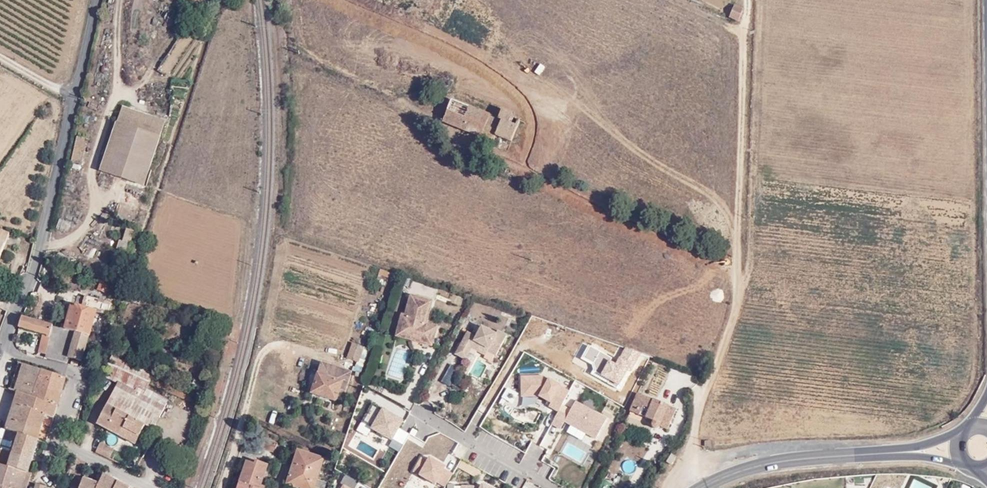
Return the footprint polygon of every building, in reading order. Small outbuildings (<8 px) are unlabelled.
[(741,8),(733,5),(727,18),(736,22),(741,8)] [(194,32),(198,26),(193,23),(189,29),(194,32)] [(518,120),(510,116),(511,113),(500,109),(496,119),(451,100),(442,121),(491,142),(494,136),(509,142),(518,120)] [(143,184),(164,120),(121,106),(100,169),(143,184)] [(86,152),(82,151),(85,139),(76,137),(71,162),(83,165),(86,152)] [(124,252),(131,230),(124,229),(120,241),(117,241),(115,248),(124,252)] [(386,278),(387,272),(378,269),(376,275),(386,278)] [(106,292),(110,283),(100,279),(97,288),(106,292)] [(137,305),(140,295),(128,291),(126,301),(137,305)] [(405,312),(401,311),(397,323),(420,330),(417,340),(428,343),(434,326),(424,322),(432,298),(411,292),(405,312)] [(97,299),(86,295),(82,306),(94,310),(97,301),(97,299)] [(110,305),(97,301),(94,310),(96,310),(107,314),(110,305)] [(82,306),(70,303),(63,329),(75,332),(88,336),(96,310),(94,310),(82,306)] [(20,330),(21,328),(42,334),(46,335),(51,337),(54,326),(20,315),(15,329),(20,330)] [(417,340),(420,330),(397,323),(394,333),(417,340)] [(54,326),(51,337),(46,356),(45,357),(65,363),(67,356),(75,332),(63,329),(54,326)] [(491,339),(478,331),(472,342),(478,346),(485,350),(482,355),(490,359),(502,338),(494,334),(491,339)] [(80,362),(88,336),(75,332),(67,356),(80,362)] [(51,337),(46,335),(42,334),(37,353),(46,356),(51,337)] [(451,355),(461,361),(467,351),(472,342),(461,336),(451,355)] [(467,351),(474,354),(478,346),(472,342),(467,351)] [(359,363),(364,347),(353,343),(348,359),(359,363)] [(631,372),(642,352),(625,346),(621,357),(619,356),(615,363),(610,361),(612,358),(589,345),(581,358),(591,363),(592,369),(591,373),(616,388),(626,370),(631,372)] [(136,387),(145,391),(147,388),(149,383),(153,374),(112,355),(102,376),(117,384),(117,382),(134,390),(136,387)] [(18,362),(9,390),(12,391),(22,363),(18,362)] [(309,394),(335,402),(338,391),(341,382),(347,384),(350,373),(319,362),(309,394)] [(32,398),(36,385),(41,370),(22,363),(12,391),(16,393),(32,398)] [(60,393),(65,379),(41,370),(36,385),(60,393)] [(539,373),(519,376),(520,397),(538,396),(550,403),(548,407),(558,411),(569,390),(550,377),(542,375),(539,373)] [(199,395),(153,374),(149,383),(195,405),(199,395)] [(153,428),(167,399),(147,388),(145,391),(136,387),(134,390),(117,382),(117,384),(98,424),(119,436),(122,428),(139,436),(142,431),(145,424),(153,428)] [(338,391),(343,393),(347,384),(341,382),(338,391)] [(32,398),(56,406),(60,393),(36,385),(32,398)] [(53,418),(56,406),(32,398),(16,393),(12,405),(53,418)] [(659,426),(666,429),(673,411),(637,394),(629,410),(651,421),(651,426),(652,429),(655,429),(657,429),(659,426)] [(558,411),(551,424),(560,429),(564,421),(595,438),(606,419),(575,402),(567,416),(558,411)] [(373,403),(362,422),(372,428),(372,429),(392,441),(403,422),(393,416),(392,418),(384,414),(385,411),(386,411),(373,403)] [(36,440),(45,443),(53,418),(12,405),(4,430),(17,434),(36,440)] [(142,431),(149,436),(153,428),(145,424),(142,431)] [(139,436),(122,428),(119,436),(135,445),(139,436)] [(6,466),(11,452),(17,434),(4,430),(0,443),(0,465),(6,466)] [(258,442),(274,448),(277,439),(262,433),(258,442)] [(30,459),(36,440),(17,434),(11,452),(30,459)] [(114,451),(101,444),(96,454),(109,460),(114,451)] [(323,460),(297,451),(285,484),(298,487),(314,487),(323,460)] [(30,459),(11,452),(6,466),(25,473),(30,459)] [(451,473),(443,468),(444,466),(428,457),(426,462),(419,458),(412,471),(434,484),(436,481),(444,486),(451,473)] [(258,485),(265,464),(254,460),(252,466),(244,463),(236,487),(263,487),(258,485)] [(458,468),(478,478),(482,470),(461,460),(458,468)] [(666,474),(670,467),(665,464),(661,471),(666,474)] [(0,465),(0,485),(8,487),(20,487),(25,473),(6,466),(0,465)] [(30,474),(25,473),(20,487),(26,487),(30,474)] [(345,474),(340,483),(343,485),(341,487),(354,487),(358,481),(345,474)] [(102,475),(97,486),(96,487),(128,487),(102,475)] [(97,486),(80,481),(72,478),(69,487),(96,487),(97,486)]
